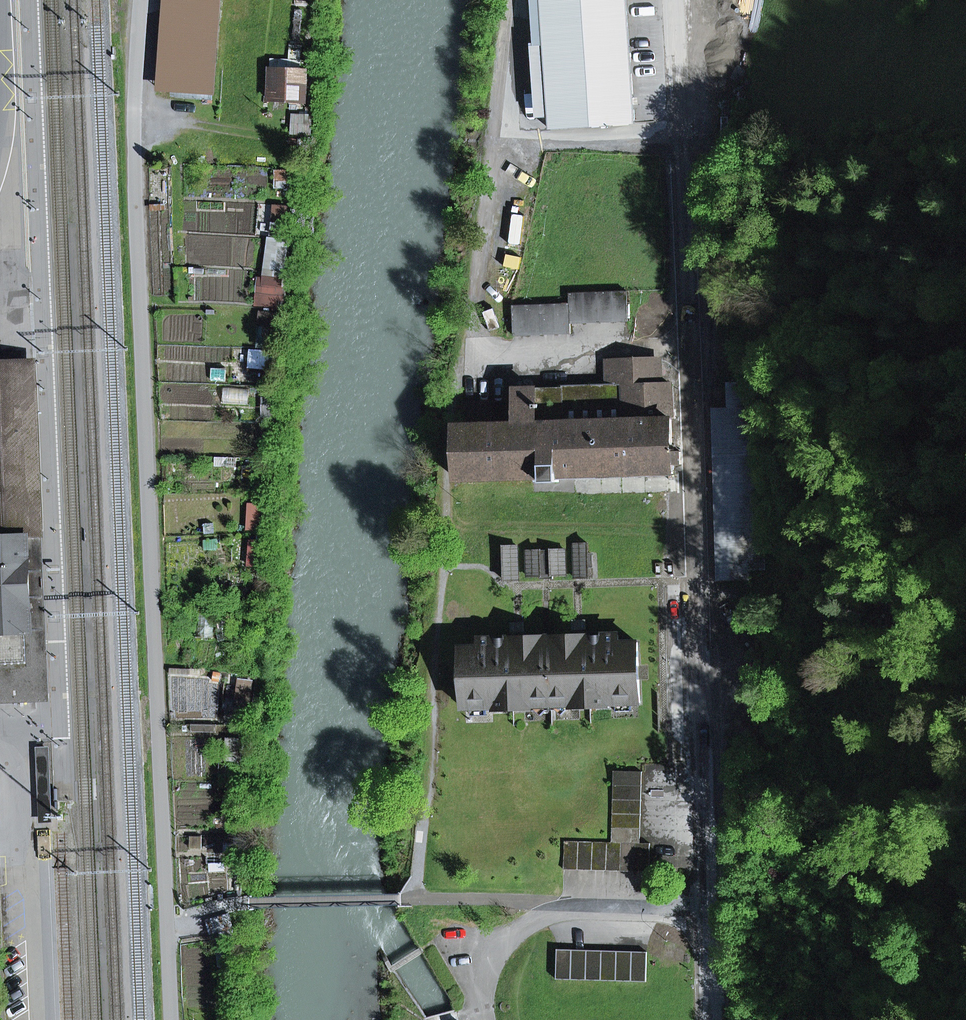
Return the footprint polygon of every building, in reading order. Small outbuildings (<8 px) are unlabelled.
[(168,90),(175,0),(165,0),(158,89),(168,90)] [(168,90),(213,93),(220,0),(175,0),(168,90)] [(550,130),(635,124),(626,0),(541,0),(550,130)] [(270,69),(269,100),(305,102),(306,71),(270,69)] [(570,303),(570,324),(627,321),(626,291),(569,293),(570,303)] [(514,336),(571,334),(570,324),(570,303),(512,306),(514,336)] [(765,569),(758,310),(729,311),(731,383),(728,383),(728,409),(713,409),(718,581),(749,580),(749,570),(765,569)] [(21,364),(28,537),(32,631),(0,632),(0,655),(33,654),(35,702),(51,701),(49,642),(37,358),(0,360),(0,365),(21,364)] [(465,403),(466,425),(456,425),(457,480),(543,478),(544,483),(559,482),(559,477),(629,475),(673,474),(673,471),(682,471),(681,445),(672,446),(670,384),(659,384),(658,360),(623,361),(624,385),(607,385),(560,386),(560,389),(516,390),(517,424),(505,424),(491,424),(491,402),(465,403)] [(607,385),(624,385),(623,361),(606,362),(607,385)] [(0,365),(0,538),(28,537),(21,364),(0,365)] [(32,631),(28,537),(0,538),(0,632),(32,631)] [(575,544),(576,578),(589,578),(587,544),(575,544)] [(504,547),(505,580),(518,580),(517,546),(504,547)] [(553,579),(553,575),(565,575),(565,550),(527,551),(528,576),(540,576),(541,579),(553,579)] [(609,704),(640,703),(638,643),(618,643),(618,635),(602,636),(496,639),(480,639),(480,647),(462,648),(463,708),(495,707),(495,711),(532,710),(532,706),(551,706),(551,710),(553,709),(553,705),(572,705),(572,709),(609,708),(609,704)] [(2,703),(35,702),(33,654),(0,655),(0,659),(2,703)] [(40,823),(53,823),(50,747),(36,747),(40,823)] [(642,772),(614,771),(612,842),(640,843),(642,772)] [(564,841),(564,870),(649,872),(650,843),(640,843),(612,842),(564,841)] [(217,918),(206,921),(210,934),(220,932),(217,918)] [(556,980),(646,982),(647,952),(557,950),(556,980)]
